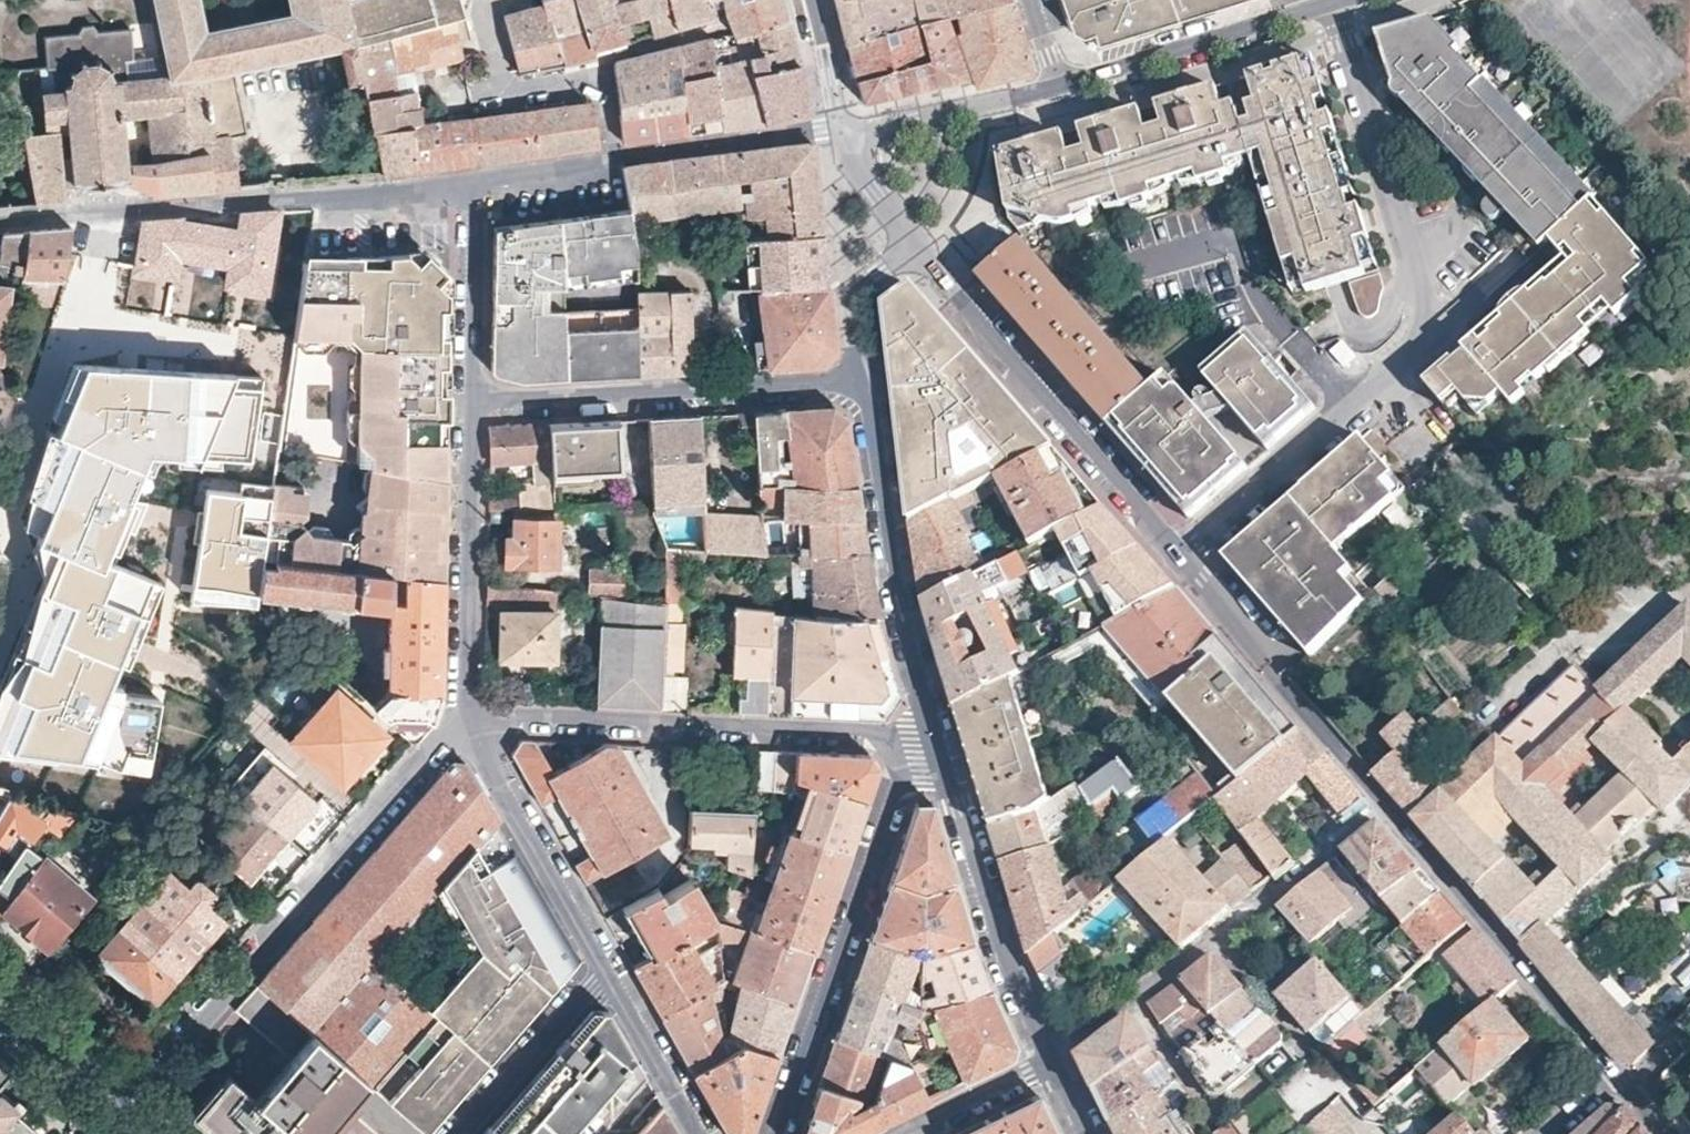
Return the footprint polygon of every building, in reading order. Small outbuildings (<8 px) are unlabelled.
[(166,88),(208,82),(236,76),(353,49),(343,0),(280,0),(285,21),(201,38),(193,0),(148,0),(164,79),(166,88)] [(357,47),(385,40),(383,32),(456,15),(453,0),(347,0),(357,47)] [(458,23),(461,42),(472,39),(463,0),(453,0),(456,15),(458,23)] [(594,50),(581,0),(544,0),(543,0),(544,6),(562,64),(579,60),(595,57),(594,50)] [(594,50),(625,41),(615,0),(581,0),(594,50)] [(625,18),(639,14),(651,11),(657,33),(683,26),(699,21),(716,16),(713,0),(620,0),(625,18)] [(726,14),(736,34),(759,28),(790,20),(785,0),(724,0),(726,14)] [(848,40),(918,22),(948,15),(961,11),(1005,0),(838,0),(848,40)] [(961,11),(964,30),(961,32),(975,76),(979,87),(1001,81),(1033,72),(1023,32),(1015,0),(1005,0),(961,11)] [(1237,0),(1060,0),(1071,30),(1095,44),(1129,33),(1237,0)] [(538,68),(562,64),(544,6),(506,16),(519,70),(519,72),(538,68)] [(383,32),(385,40),(458,23),(456,15),(383,32)] [(968,77),(948,15),(918,22),(927,60),(914,64),(857,78),(860,88),(863,101),(920,88),(968,77)] [(1500,207),(1540,251),(1550,242),(1593,200),(1596,197),(1434,19),(1387,34),(1394,84),(1397,84),(1393,89),(1415,113),(1500,207)] [(794,34),(790,20),(759,28),(765,55),(770,73),(801,64),(794,34)] [(927,60),(918,22),(848,40),(851,55),(857,78),(914,64),(927,60)] [(480,162),(473,119),(421,127),(413,72),(464,59),(461,42),(458,23),(385,40),(357,47),(364,82),(383,174),(426,169),(454,166),(480,162)] [(805,85),(801,64),(770,73),(765,55),(759,28),(736,34),(737,44),(715,52),(727,130),(746,126),(779,121),(795,117),(811,113),(805,85)] [(711,38),(614,62),(625,143),(671,137),(727,130),(715,52),(711,38)] [(1262,191),(1290,283),(1303,279),(1305,285),(1337,277),(1363,270),(1361,262),(1374,258),(1369,239),(1358,205),(1351,206),(1346,190),(1353,188),(1346,165),(1338,167),(1335,155),(1343,152),(1331,112),(1323,114),(1318,99),(1326,96),(1324,88),(1315,56),(1278,68),(1280,74),(1270,77),(1268,71),(1228,84),(1233,102),(1224,104),(1218,87),(1159,105),(1164,124),(1148,129),(1142,111),(1081,129),(1086,148),(1069,153),(1064,135),(1001,154),(1012,213),(1064,225),(1077,220),(1074,210),(1124,194),(1128,204),(1147,198),(1144,188),(1204,169),(1208,178),(1223,173),(1221,164),(1250,155),(1252,157),(1259,180),(1269,178),(1271,188),(1262,191)] [(60,131),(67,191),(79,191),(79,194),(123,192),(123,188),(128,187),(120,85),(114,86),(112,82),(110,79),(112,76),(109,73),(107,75),(102,72),(98,69),(99,66),(94,65),(94,69),(88,69),(83,71),(81,67),(78,69),(80,73),(76,75),(73,79),(70,76),(67,79),(71,82),(69,86),(69,93),(63,93),(63,97),(39,100),(43,132),(60,131)] [(246,131),(236,76),(208,82),(166,88),(164,79),(120,85),(128,187),(159,195),(240,185),(232,133),(246,131)] [(531,111),(537,154),(563,150),(597,145),(592,102),(573,105),(531,111)] [(531,111),(523,112),(529,155),(537,154),(531,111)] [(523,112),(473,119),(480,162),(526,156),(529,155),(523,112)] [(68,202),(67,191),(60,131),(43,132),(26,133),(39,203),(68,202)] [(769,239),(823,234),(819,189),(814,142),(763,149),(718,154),(724,209),(740,207),(737,182),(751,181),(753,206),(747,206),(749,220),(767,218),(769,239)] [(632,221),(724,209),(718,154),(693,157),(626,166),(631,209),(632,221)] [(1445,407),(1449,412),(1465,399),(1479,415),(1501,396),(1512,409),(1537,387),(1533,382),(1546,370),(1551,374),(1576,352),(1572,346),(1587,332),(1585,329),(1609,308),(1617,315),(1637,297),(1627,284),(1649,264),(1604,214),(1593,200),(1550,242),(1572,267),(1560,278),(1554,272),(1546,277),(1540,284),(1463,353),(1465,356),(1460,361),(1455,365),(1452,362),(1426,386),(1445,407)] [(632,221),(631,209),(574,217),(556,219),(565,380),(589,379),(629,377),(639,376),(635,292),(632,221)] [(143,236),(140,269),(139,273),(180,280),(183,260),(231,269),(229,287),(270,293),(281,213),(144,223),(143,236)] [(565,380),(556,219),(494,228),(493,369),(498,376),(526,383),(534,382),(565,380)] [(25,281),(65,279),(71,228),(53,229),(31,231),(25,277),(25,281)] [(1,274),(25,277),(31,231),(6,233),(1,274)] [(823,234),(769,239),(744,240),(749,288),(759,288),(829,286),(826,257),(823,234)] [(127,264),(140,269),(143,236),(130,242),(127,264)] [(1042,349),(1111,427),(1152,389),(1022,242),(981,279),(997,298),(1022,327),(1042,349)] [(369,465),(446,478),(449,332),(450,272),(439,262),(429,254),(390,256),(390,266),(363,266),(363,256),(308,257),(296,338),(306,350),(327,351),(336,342),(354,343),(360,352),(361,365),(359,394),(359,402),(359,413),(348,413),(348,431),(359,431),(358,442),(358,464),(369,465)] [(390,266),(390,256),(363,256),(363,266),(390,266)] [(10,391),(12,378),(1,376),(14,288),(0,286),(0,391),(10,391)] [(829,286),(759,288),(769,369),(801,367),(822,366),(836,351),(833,326),(829,286)] [(906,480),(910,522),(955,501),(1001,479),(1048,457),(1052,455),(914,287),(887,306),(896,389),(906,480)] [(664,375),(693,373),(687,290),(635,292),(639,376),(664,375)] [(1201,372),(1267,447),(1278,437),(1314,406),(1249,331),(1201,372)] [(1594,343),(1577,355),(1587,369),(1604,356),(1594,343)] [(294,353),(295,383),(328,381),(327,352),(294,353)] [(351,393),(359,394),(361,365),(353,364),(351,393)] [(268,380),(102,371),(77,434),(64,433),(44,502),(58,505),(43,544),(70,558),(36,647),(0,740),(0,750),(154,782),(166,712),(129,694),(165,580),(133,564),(171,459),(260,468),(268,380)] [(1111,427),(1190,516),(1239,473),(1248,465),(1168,375),(1152,389),(1111,427)] [(12,378),(10,391),(24,392),(25,379),(12,378)] [(18,409),(24,392),(10,391),(0,391),(0,408),(18,409)] [(348,402),(348,413),(359,413),(359,402),(348,402)] [(832,409),(753,414),(759,486),(856,485),(851,447),(847,422),(838,414),(832,409)] [(669,419),(648,420),(653,504),(704,502),(704,495),(699,419),(699,417),(669,419)] [(548,425),(551,486),(624,481),(621,421),(618,421),(548,425)] [(548,425),(491,428),(491,443),(492,465),(532,463),(534,487),(551,486),(548,425)] [(347,441),(358,442),(359,431),(348,431),(347,441)] [(1225,557),(1314,657),(1358,613),(1337,589),(1347,580),(1327,558),(1405,487),(1361,438),(1318,476),(1259,527),(1235,549),(1225,557)] [(1001,479),(1036,546),(1058,535),(1077,526),(1106,511),(1082,487),(1073,477),(1064,483),(1048,457),(1001,479)] [(408,575),(444,578),(445,528),(446,478),(369,465),(362,541),(299,533),(305,489),(276,485),(274,499),(265,559),(275,560),(394,573),(408,575)] [(856,485),(759,486),(761,507),(783,507),(784,519),(810,519),(862,520),(859,499),(856,485)] [(551,497),(551,486),(534,487),(534,497),(551,497)] [(204,491),(194,587),(258,592),(261,566),(265,559),(274,499),(204,491)] [(520,494),(489,494),(488,510),(552,507),(551,497),(534,497),(520,498),(520,494)] [(1399,533),(1422,513),(1405,494),(1382,513),(1399,533)] [(916,556),(923,603),(982,573),(966,539),(972,537),(955,501),(910,522),(916,556)] [(1466,520),(1538,595),(1553,581),(1483,508),(1487,508),(1487,506),(1481,506),(1466,520)] [(762,519),(761,517),(705,516),(704,550),(765,555),(762,519)] [(800,529),(802,553),(867,550),(864,532),(862,520),(810,519),(810,527),(800,529)] [(557,567),(558,521),(516,520),(515,539),(508,539),(508,566),(557,567)] [(696,549),(667,547),(665,603),(680,604),(681,560),(695,561),(696,549)] [(873,579),(867,550),(802,553),(792,554),(795,597),(814,596),(816,616),(835,617),(877,617),(881,617),(873,579)] [(1019,555),(1003,563),(982,573),(923,603),(937,648),(956,706),(995,686),(1040,663),(1033,650),(1016,658),(982,591),(998,583),(997,580),(1026,568),(1019,555)] [(274,568),(261,566),(258,592),(387,609),(390,610),(390,605),(394,573),(275,560),(274,568)] [(591,570),(590,596),(602,597),(623,599),(622,571),(591,570)] [(441,695),(442,688),(444,578),(408,575),(407,607),(390,605),(390,610),(387,609),(390,690),(373,706),(414,742),(426,728),(434,719),(436,711),(441,695)] [(487,584),(487,603),(513,605),(514,587),(487,584)] [(522,588),(514,587),(513,605),(521,606),(522,588)] [(557,592),(522,588),(521,606),(557,608),(557,592)] [(1179,794),(1140,826),(1160,852),(1172,842),(1194,824),(1218,805),(1303,737),(1298,730),(1268,695),(1240,662),(1179,591),(1093,636),(1156,713),(1172,700),(1237,779),(1218,795),(1202,775),(1214,765),(1204,753),(1193,762),(1199,770),(1175,788),(1179,794)] [(623,599),(602,597),(597,706),(628,707),(661,708),(665,603),(623,599)] [(1496,843),(1519,822),(1563,869),(1541,891),(1559,911),(1689,790),(1689,749),(1678,760),(1664,749),(1668,743),(1632,709),(1686,658),(1689,662),(1689,597),(1598,685),(1573,660),(1447,778),(1447,788),(1496,843)] [(680,604),(665,603),(661,708),(687,710),(687,678),(675,677),(675,671),(683,671),(684,625),(681,625),(680,604)] [(771,612),(721,608),(721,620),(735,621),(733,664),(741,664),(740,712),(766,713),(771,612)] [(556,659),(557,614),(501,611),(500,659),(554,661),(556,659)] [(816,616),(771,612),(766,713),(822,716),(884,718),(899,697),(892,671),(877,617),(835,617),(816,616)] [(974,767),(991,827),(1039,808),(1052,800),(995,686),(956,706),(974,767)] [(344,785),(387,736),(338,692),(294,741),(344,785)] [(1401,750),(1373,773),(1404,804),(1416,816),(1445,790),(1413,752),(1435,734),(1409,708),(1388,727),(1401,750)] [(1218,805),(1277,882),(1296,865),(1258,820),(1310,777),(1347,820),(1367,805),(1306,734),(1303,737),(1218,805)] [(575,863),(587,883),(667,836),(617,744),(603,744),(555,773),(537,740),(524,739),(513,756),(529,783),(542,807),(558,797),(590,854),(575,863)] [(790,834),(849,854),(857,830),(867,803),(796,779),(799,753),(785,752),(755,751),(754,782),(778,783),(778,791),(794,792),(795,787),(814,793),(801,828),(784,823),(781,832),(790,834)] [(796,779),(867,803),(878,770),(869,756),(839,755),(799,753),(796,779)] [(1123,761),(1077,790),(1090,810),(1117,794),(1124,804),(1144,790),(1123,761)] [(509,835),(467,764),(455,763),(259,985),(374,1086),(435,1016),(423,1006),(373,962),(437,890),(445,880),(468,855),(478,874),(492,858),(489,856),(507,837),(509,835)] [(1445,790),(1416,816),(1485,897),(1520,939),(1546,925),(1559,912),(1541,891),(1496,843),(1447,788),(1445,790)] [(1001,861),(1049,847),(1064,838),(1056,827),(1077,812),(1064,791),(1052,800),(1039,808),(991,827),(996,841),(1001,861)] [(1092,820),(1097,827),(1127,808),(1124,804),(1117,794),(1090,810),(1087,812),(1092,820)] [(0,821),(0,845),(6,849),(12,877),(0,892),(0,910),(4,913),(18,895),(42,863),(78,815),(15,798),(0,821)] [(892,883),(923,893),(955,883),(944,844),(932,805),(919,804),(892,883)] [(252,882),(288,841),(268,823),(249,806),(227,830),(221,830),(218,852),(219,854),(252,882)] [(726,865),(750,872),(753,812),(691,809),(690,841),(709,843),(709,851),(726,852),(726,865)] [(1363,839),(1345,854),(1386,903),(1424,873),(1405,850),(1382,823),(1363,839)] [(775,881),(832,901),(841,876),(849,854),(790,834),(785,853),(770,849),(766,862),(780,866),(775,881)] [(515,845),(509,835),(507,837),(516,853),(518,851),(515,845)] [(576,952),(550,906),(544,909),(529,883),(535,880),(518,851),(516,853),(507,837),(489,856),(492,858),(478,874),(468,855),(445,880),(456,899),(480,941),(423,1006),(435,1016),(374,1086),(427,1133),(511,1037),(572,967),(576,952)] [(1160,852),(1122,882),(1182,948),(1189,943),(1253,893),(1227,863),(1205,880),(1172,842),(1160,852)] [(1227,863),(1253,893),(1267,882),(1238,846),(1223,858),(1227,863)] [(1014,903),(1030,955),(1057,934),(1122,882),(1112,872),(1069,906),(1049,847),(1001,861),(1014,903)] [(1280,907),(1312,944),(1343,918),(1353,930),(1379,909),(1338,860),(1319,875),(1280,907)] [(4,913),(2,916),(48,955),(92,904),(42,863),(18,895),(4,913)] [(153,1005),(226,919),(207,903),(213,896),(212,892),(200,881),(197,881),(190,888),(172,872),(169,875),(161,868),(149,882),(157,889),(98,958),(153,1005)] [(1386,903),(1406,928),(1443,896),(1432,883),(1424,873),(1386,903)] [(550,906),(542,892),(535,880),(529,883),(544,909),(550,906)] [(624,909),(651,958),(687,937),(713,922),(689,881),(662,895),(659,889),(624,909)] [(728,890),(718,921),(815,952),(824,924),(832,901),(775,881),(758,929),(752,927),(743,918),(735,915),(742,894),(728,890)] [(923,958),(973,941),(964,912),(955,883),(923,893),(892,883),(882,912),(872,939),(923,958)] [(1381,949),(1405,978),(1469,926),(1456,910),(1443,896),(1406,928),(1381,949)] [(742,986),(797,1004),(806,979),(815,952),(718,921),(718,931),(748,941),(736,983),(742,986)] [(1546,925),(1520,939),(1620,1063),(1636,1064),(1654,1046),(1648,1040),(1663,1026),(1647,1008),(1644,1011),(1632,1022),(1590,975),(1546,925)] [(1045,985),(1061,1017),(1087,996),(1057,934),(1030,955),(1045,985)] [(1446,958),(1489,1008),(1495,1002),(1518,983),(1495,956),(1476,934),(1446,958)] [(646,989),(661,1015),(710,989),(715,987),(687,937),(651,958),(634,968),(646,989)] [(923,958),(872,939),(863,964),(856,984),(921,1008),(922,1000),(922,982),(923,958)] [(921,1012),(994,992),(983,966),(981,961),(979,961),(973,941),(923,958),(922,982),(933,977),(938,995),(922,1000),(921,1008),(921,1012)] [(1194,971),(1181,981),(1220,1024),(1222,1026),(1254,999),(1217,958),(1216,956),(1213,957),(1194,971)] [(1320,963),(1279,996),(1311,1033),(1351,1000),(1320,963)] [(1644,1011),(1602,965),(1590,975),(1632,1022),(1644,1011)] [(1152,1008),(1163,1025),(1186,1009),(1194,1020),(1171,1037),(1183,1055),(1220,1024),(1181,981),(1166,993),(1150,1006),(1152,1008)] [(892,1057),(912,1064),(909,1059),(898,1040),(900,1038),(885,1033),(886,1026),(893,1027),(896,1019),(911,1025),(921,1012),(921,1008),(856,984),(847,1011),(837,1037),(881,1053),(892,1057)] [(259,985),(236,1012),(293,1062),(258,1101),(230,1078),(196,1116),(217,1133),(324,1133),(347,1108),(377,1133),(426,1133),(427,1133),(374,1086),(259,985)] [(737,1045),(778,1057),(787,1033),(797,1004),(742,986),(727,1042),(737,1045)] [(677,1043),(694,1072),(737,1045),(727,1042),(723,1041),(718,1040),(710,989),(661,1015),(677,1043)] [(1366,1011),(1373,1019),(1396,1000),(1389,991),(1366,1011)] [(898,1040),(909,1059),(947,1038),(966,1082),(1014,1058),(1018,1046),(1008,1023),(994,992),(921,1012),(911,1025),(900,1038),(898,1040)] [(1418,1070),(1433,1088),(1450,1106),(1472,1086),(1475,1089),(1529,1043),(1495,1002),(1489,1008),(1418,1070)] [(1285,1035),(1257,1003),(1225,1030),(1258,1065),(1282,1045),(1285,1035)] [(645,1075),(611,1014),(597,1012),(572,1041),(570,1040),(568,1042),(567,1041),(560,1049),(558,1051),(559,1052),(556,1055),(558,1056),(493,1130),(490,1128),(485,1133),(571,1133),(611,1089),(623,1100),(645,1075)] [(1110,1035),(1081,1059),(1088,1073),(1097,1092),(1154,1049),(1132,1018),(1110,1035)] [(1220,1024),(1183,1055),(1208,1093),(1213,1097),(1218,1097),(1220,1096),(1258,1065),(1225,1030),(1222,1026),(1220,1024)] [(1323,1047),(1339,1065),(1352,1053),(1348,1048),(1360,1037),(1349,1024),(1323,1047)] [(829,1060),(821,1086),(865,1101),(881,1053),(837,1037),(829,1060)] [(763,1100),(778,1057),(737,1045),(694,1072),(729,1133),(752,1133),(763,1100)] [(1154,1049),(1097,1092),(1105,1108),(1113,1124),(1158,1095),(1143,1074),(1161,1060),(1154,1049)] [(874,1104),(884,1123),(915,1108),(931,1100),(912,1064),(892,1057),(874,1104)] [(1391,1093),(1407,1111),(1433,1088),(1418,1070),(1391,1093)] [(804,1133),(863,1133),(884,1123),(874,1104),(865,1101),(821,1086),(804,1133)] [(959,1133),(1058,1133),(1053,1123),(1040,1094),(978,1125),(959,1133)] [(1113,1124),(1118,1133),(1151,1133),(1175,1119),(1158,1095),(1113,1124)] [(1304,1129),(1308,1133),(1353,1133),(1366,1122),(1340,1095),(1304,1129)] [(26,1130),(26,1122),(15,1113),(17,1111),(0,1096),(0,1133),(22,1133),(26,1130)] [(633,1125),(640,1132),(663,1106),(658,1097),(633,1125)] [(1636,1120),(1620,1099),(1580,1133),(1648,1133),(1636,1120)] [(663,1106),(640,1132),(639,1133),(679,1133),(663,1106)] [(1461,1118),(1443,1133),(1475,1133),(1461,1118)] [(1151,1133),(1186,1133),(1175,1119),(1151,1133)] [(1233,1121),(1217,1133),(1243,1133),(1233,1121)] [(26,1122),(26,1130),(22,1133),(39,1133),(26,1122)]
